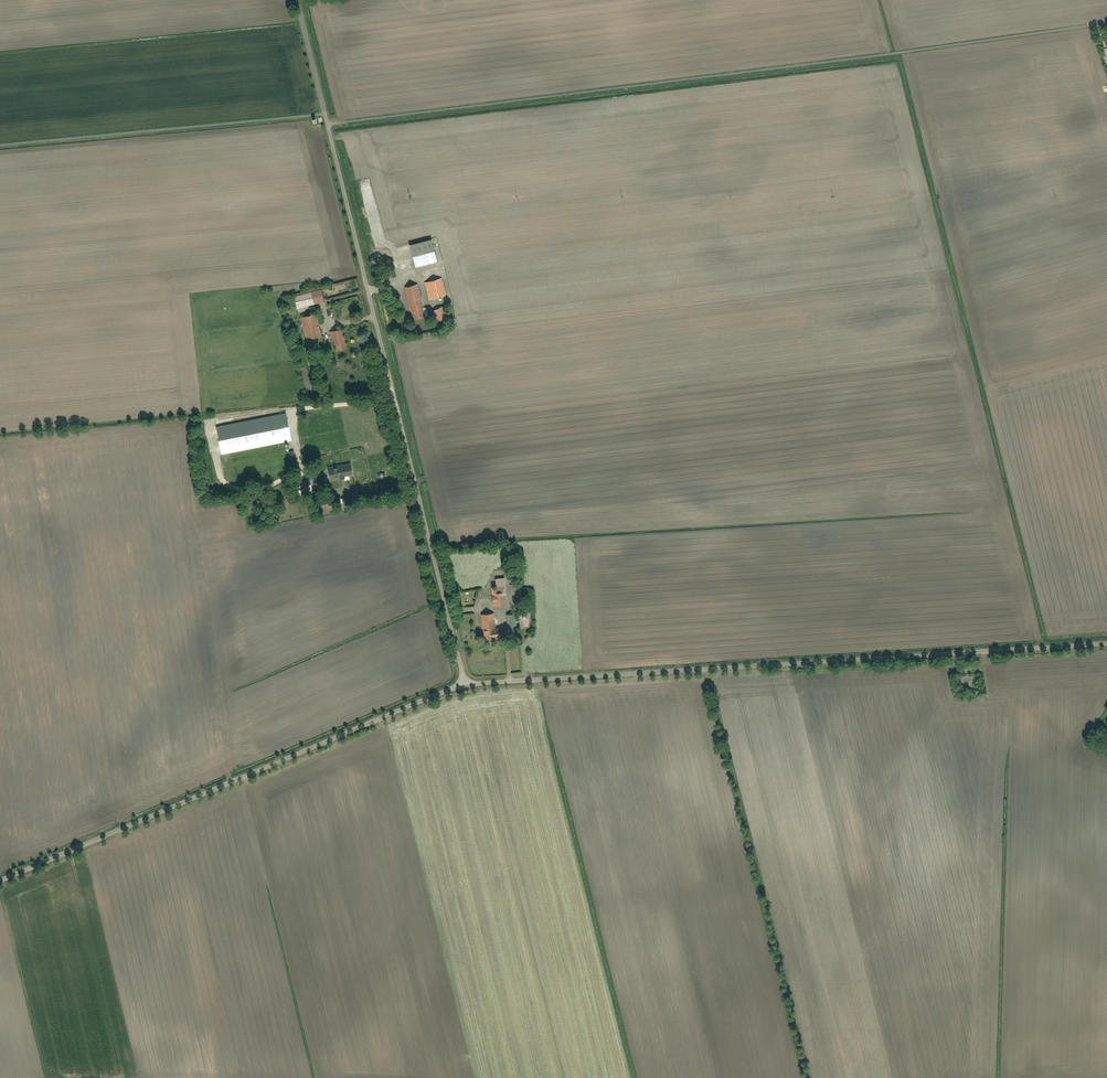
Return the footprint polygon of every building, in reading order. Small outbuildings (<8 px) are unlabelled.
[(407,246),(414,267),(435,261),(429,239),(407,246)] [(425,283),(429,300),(446,297),(442,279),(425,283)] [(416,284),(404,287),(413,321),(428,317),(426,308),(423,309),(416,284)] [(294,297),(296,308),(324,301),(321,291),(294,297)] [(442,307),(432,312),(437,322),(447,317),(442,307)] [(316,315),(300,318),(306,345),(322,341),(316,315)] [(342,330),(330,333),(334,352),(346,349),(342,330)] [(217,427),(222,453),(290,440),(285,414),(217,427)] [(328,465),(331,481),(353,476),(351,461),(328,465)] [(293,482),(295,491),(312,488),(311,479),(293,482)] [(334,498),(335,504),(353,502),(352,496),(334,498)] [(491,588),(493,607),(507,606),(504,578),(495,579),(496,587),(491,588)] [(510,585),(511,595),(521,594),(520,584),(510,585)] [(481,614),(484,640),(501,638),(500,628),(496,629),(494,613),(481,614)] [(505,615),(507,634),(518,633),(516,614),(505,615)]
